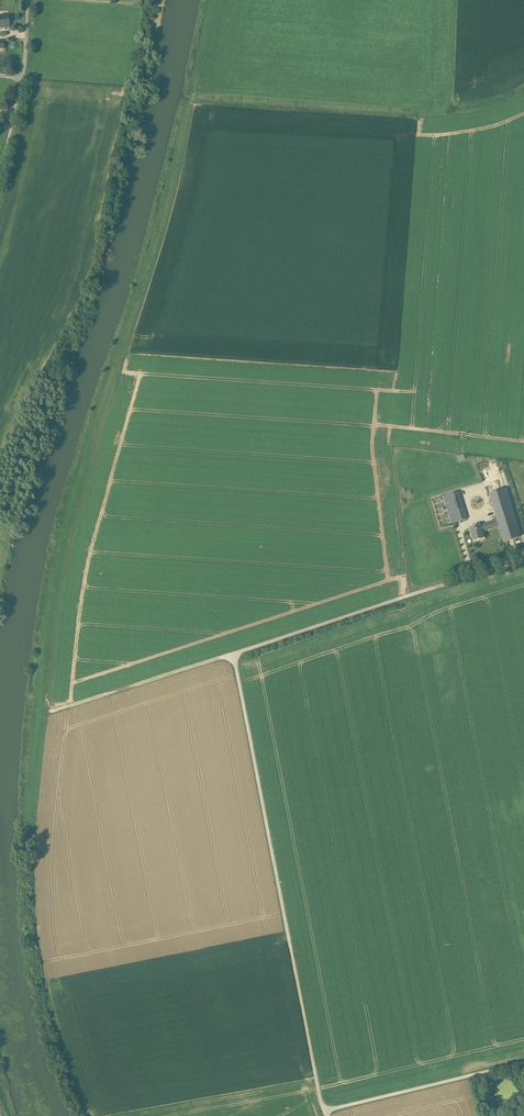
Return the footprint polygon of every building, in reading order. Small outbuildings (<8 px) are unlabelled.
[(0,16),(0,28),(10,28),(9,15),(0,16)] [(504,489),(489,494),(496,518),(498,525),(498,526),(503,542),(519,537),(504,489)] [(458,492),(450,494),(455,509),(463,507),(458,492)] [(450,494),(443,496),(452,523),(458,521),(455,509),(450,494)] [(463,507),(455,509),(458,521),(466,519),(463,507)] [(493,521),(479,526),(481,532),(498,526),(498,525),(496,518),(492,519),(493,521)] [(479,526),(469,529),(473,541),(483,538),(481,532),(479,526)]
